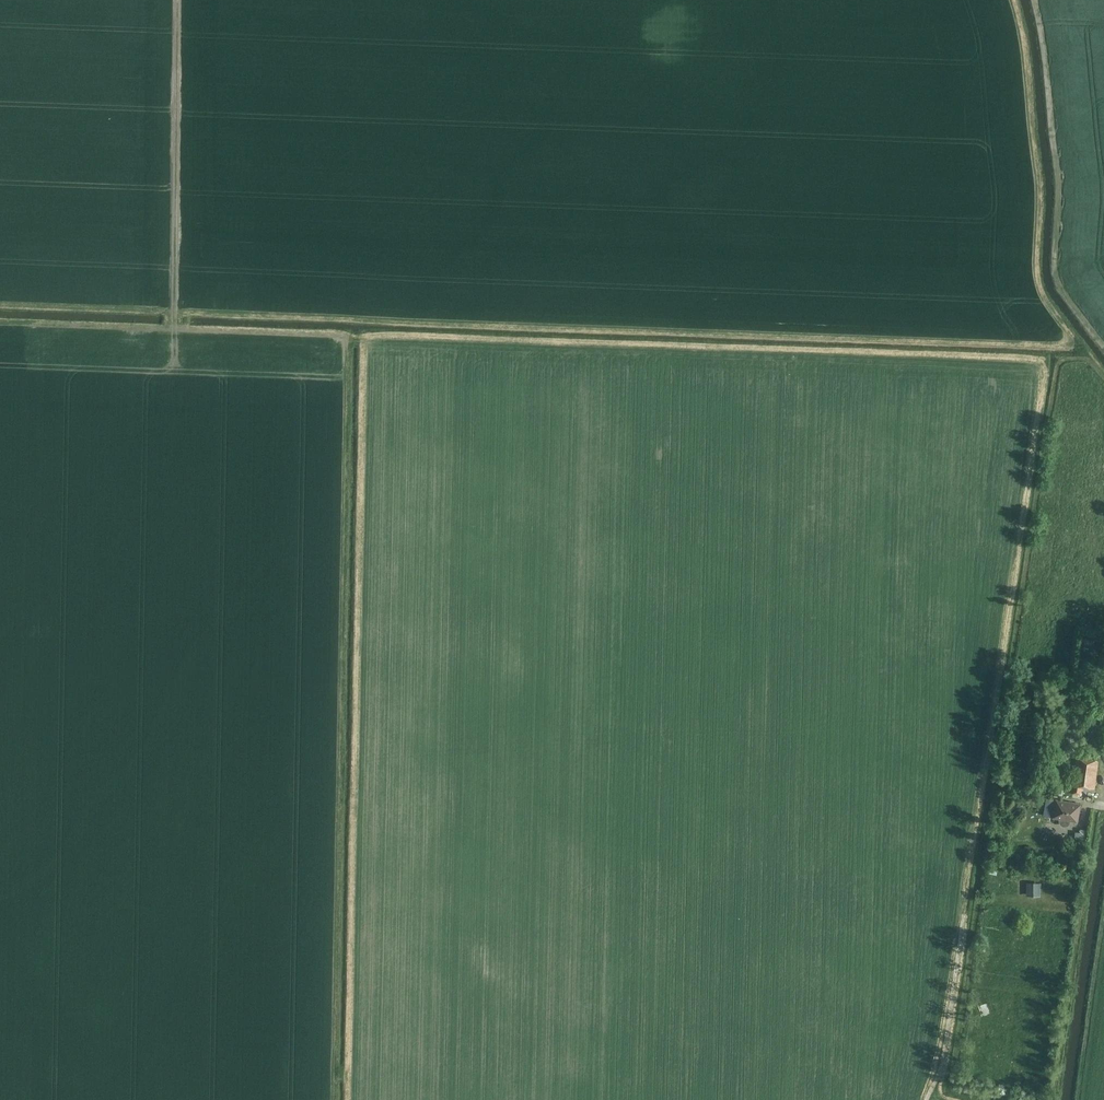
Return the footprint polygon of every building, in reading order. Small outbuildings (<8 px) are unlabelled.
[(1082,644),(1093,645),(1094,636),(1084,634),(1082,644)] [(1094,781),(1096,781),(1098,760),(1076,757),(1072,786),(1074,786),(1072,799),(1088,801),(1090,789),(1093,789),(1094,781)] [(1081,803),(1055,798),(1055,800),(1051,799),(1048,816),(1059,818),(1059,820),(1059,822),(1060,824),(1061,825),(1063,826),(1064,827),(1066,827),(1068,826),(1069,825),(1070,824),(1071,821),(1077,823),(1081,803)]
